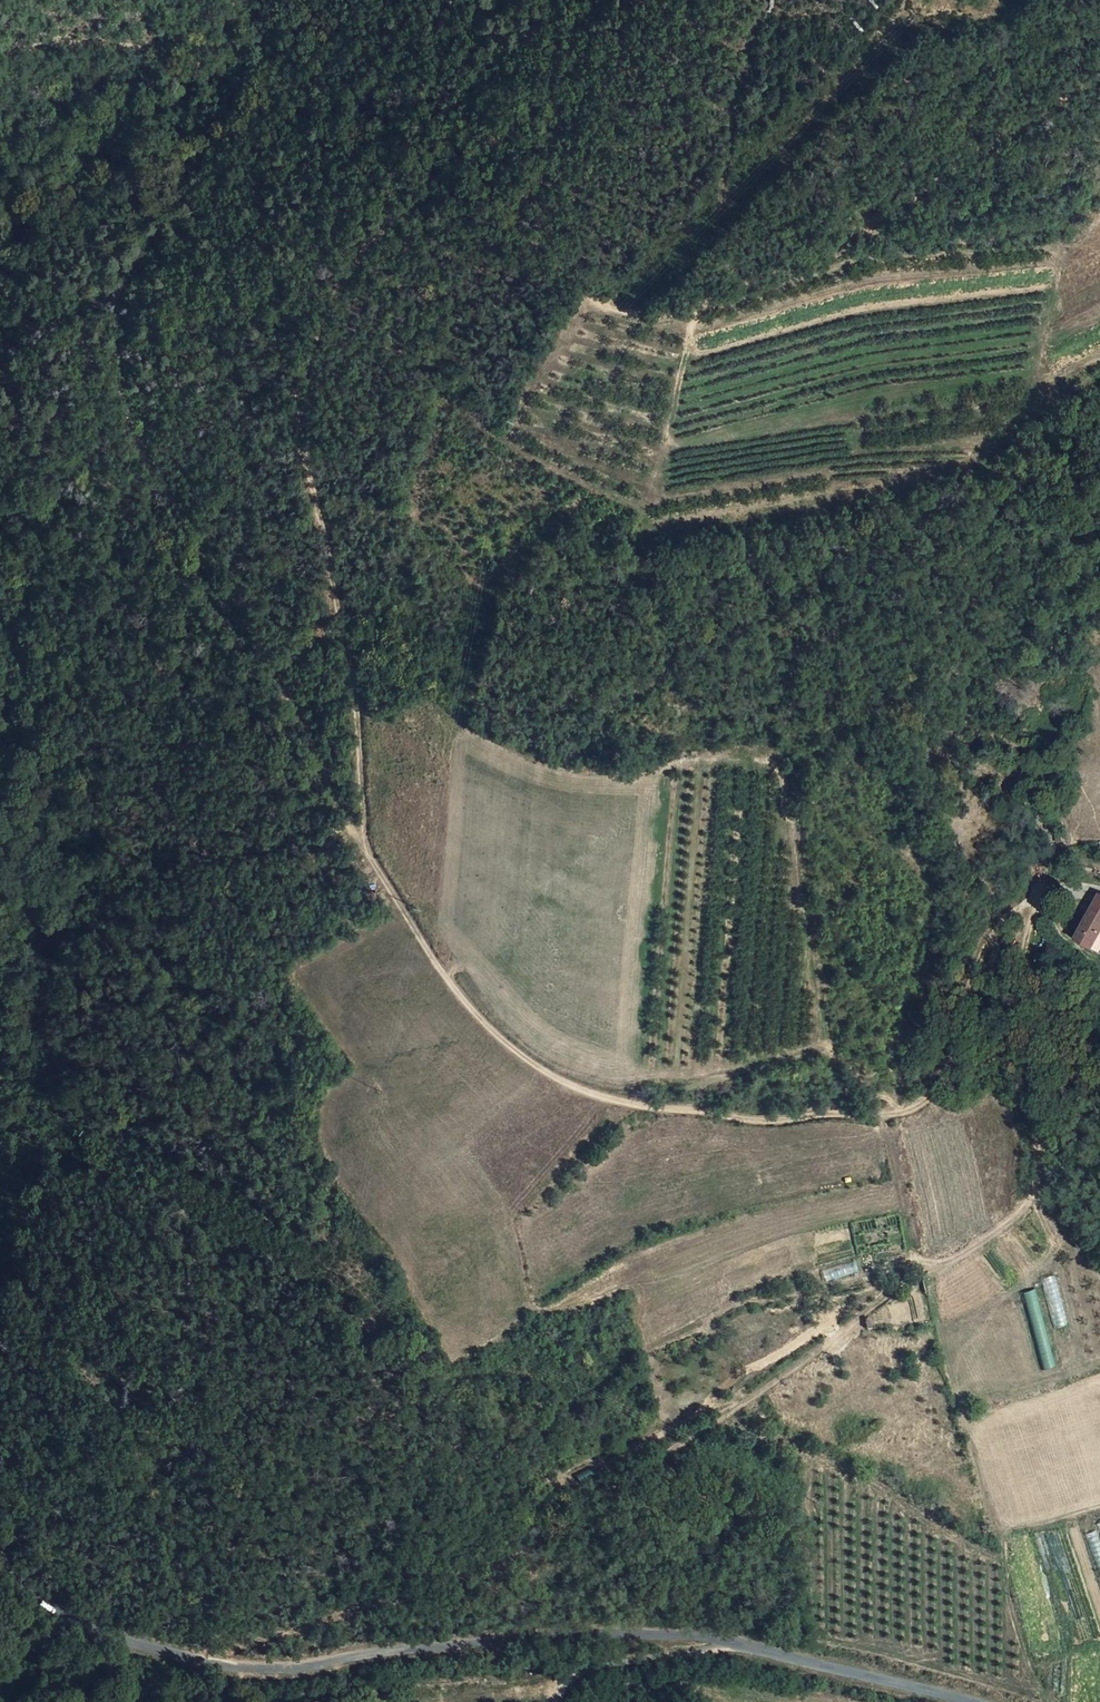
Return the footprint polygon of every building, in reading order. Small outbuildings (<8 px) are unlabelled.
[(1093,904),(1076,939),(1099,953),(1099,907),(1093,904)] [(1034,1290),(1024,1293),(1036,1338),(1046,1335),(1034,1290)]
